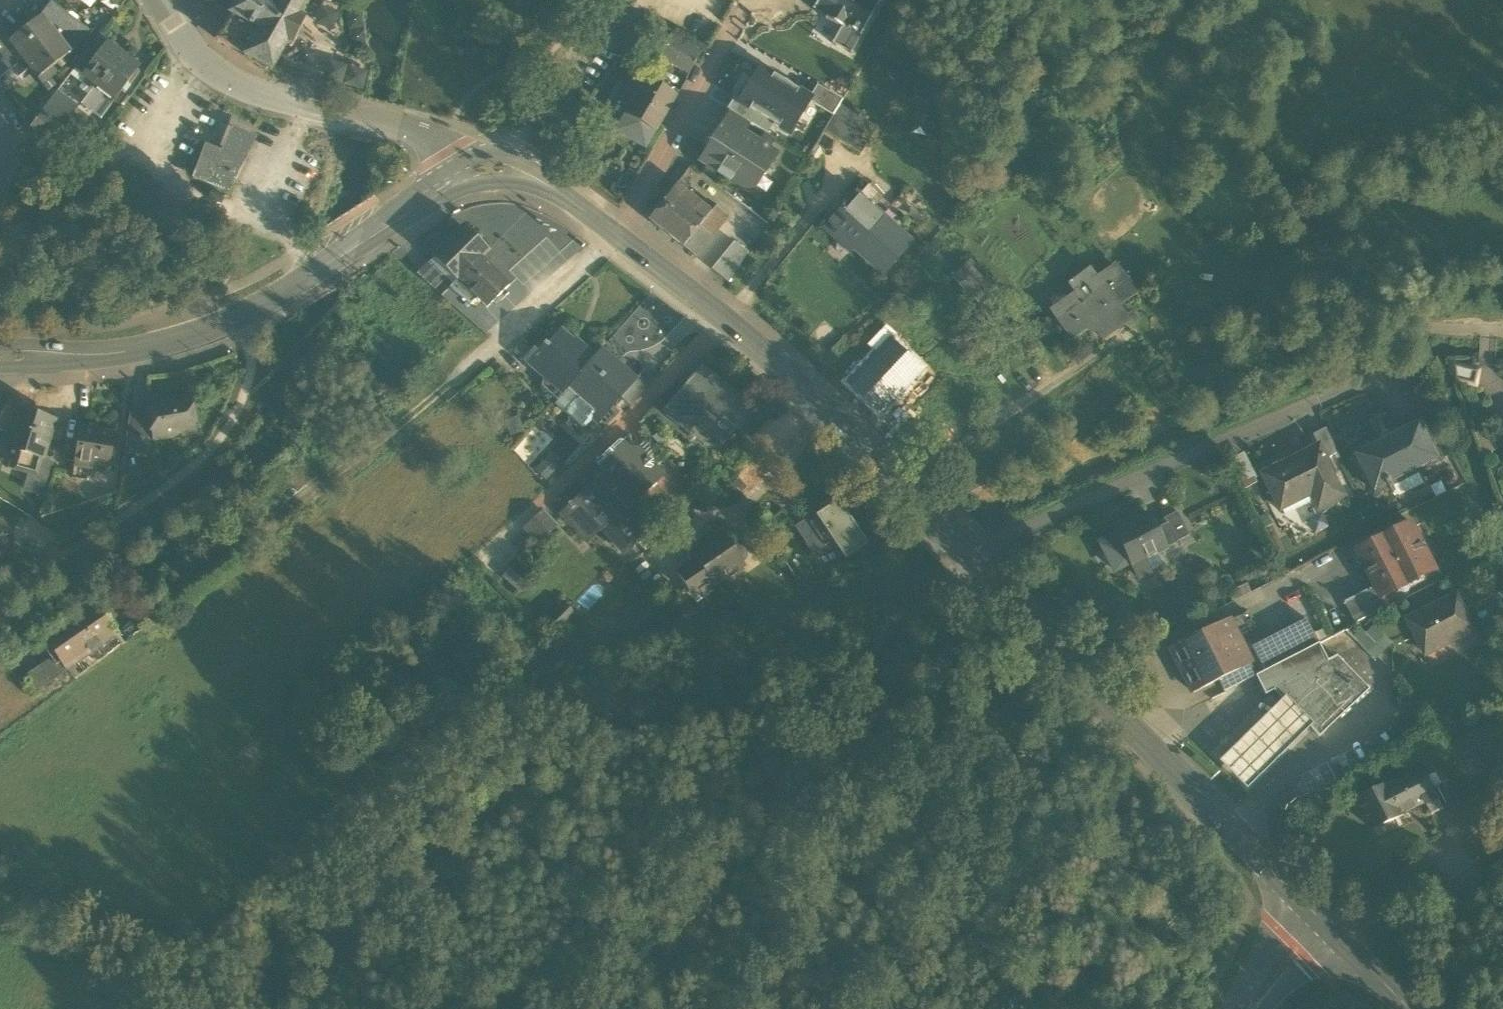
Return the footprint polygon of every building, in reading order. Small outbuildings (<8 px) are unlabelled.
[(228,13),(235,0),(208,0),(216,6),(218,4),(228,13)] [(302,17),(267,0),(235,0),(228,13),(232,14),(231,15),(217,39),(244,54),(244,55),(272,68),(287,42),(292,45),(305,19),(305,18),(302,17)] [(302,17),(303,13),(301,12),(307,0),(267,0),(302,17)] [(879,0),(817,0),(812,9),(826,17),(825,19),(840,28),(831,43),(851,54),(880,1),(879,0)] [(52,3),(41,16),(69,52),(86,30),(52,3)] [(314,24),(334,26),(336,7),(316,5),(314,24)] [(38,77),(69,52),(41,16),(11,40),(9,41),(29,67),(38,77)] [(9,41),(11,40),(0,26),(0,48),(9,41)] [(657,56),(689,75),(702,51),(671,33),(657,56)] [(85,53),(94,60),(107,44),(108,43),(98,35),(85,53)] [(9,41),(0,48),(0,77),(18,63),(24,70),(29,67),(9,41)] [(82,83),(94,92),(110,105),(138,68),(107,44),(94,60),(85,53),(74,68),(86,77),(82,83)] [(785,82),(760,67),(739,101),(739,102),(764,118),(785,82)] [(79,81),(82,83),(86,77),(74,68),(57,90),(66,97),(79,81)] [(616,131),(645,147),(654,132),(655,132),(677,95),(645,77),(643,81),(641,79),(640,80),(633,76),(625,89),(633,93),(632,94),(635,95),(624,114),(625,115),(616,131)] [(809,97),(785,82),(764,118),(773,123),(789,133),(809,101),(810,98),(809,97)] [(817,85),(809,97),(810,98),(809,101),(833,116),(839,105),(843,99),(817,85)] [(37,117),(58,133),(78,106),(66,97),(57,90),(37,117)] [(101,118),(110,105),(94,92),(84,105),(101,118)] [(757,128),(764,118),(739,102),(739,101),(734,98),(727,109),(730,111),(750,124),(757,128)] [(824,130),(861,153),(877,127),(839,105),(833,116),(824,130)] [(724,121),(744,134),(750,124),(730,111),(724,121)] [(764,118),(757,128),(765,133),(766,134),(773,123),(764,118)] [(227,120),(214,149),(241,161),(254,132),(227,120)] [(739,186),(750,193),(762,174),(764,176),(777,155),(768,150),(775,139),(766,134),(765,133),(758,143),(744,134),(724,121),(723,121),(718,129),(715,127),(707,139),(713,143),(702,160),(709,164),(718,170),(717,171),(718,172),(731,180),(731,181),(739,186)] [(228,191),(241,161),(214,149),(207,146),(193,175),(228,191)] [(702,175),(711,182),(718,172),(717,171),(718,170),(709,164),(702,175)] [(724,191),(732,197),(739,186),(731,181),(724,191)] [(660,228),(682,246),(711,211),(704,205),(677,183),(648,219),(660,228)] [(848,236),(886,270),(911,242),(873,208),(882,197),(869,185),(859,195),(856,192),(824,227),(842,243),(848,236)] [(708,200),(704,205),(711,211),(682,246),(694,256),(727,216),(708,200)] [(435,256),(458,279),(480,257),(486,251),(464,228),(435,256)] [(848,236),(842,243),(851,252),(855,248),(883,273),(886,270),(848,236)] [(711,269),(729,282),(748,251),(735,241),(711,269)] [(509,286),(480,257),(458,279),(477,298),(486,308),(509,286)] [(417,274),(435,289),(448,276),(431,260),(417,274)] [(952,277),(987,310),(1004,292),(969,260),(952,277)] [(1051,310),(1071,338),(1092,323),(1099,332),(1124,315),(1118,305),(1134,294),(1115,265),(1096,278),(1089,268),(1069,283),(1076,293),(1051,310)] [(470,305),(477,298),(458,279),(450,287),(470,305)] [(877,355),(888,343),(896,334),(886,324),(866,345),(877,355)] [(549,372),(568,388),(595,357),(581,345),(579,347),(560,331),(549,343),(547,341),(527,363),(544,378),(549,372)] [(918,372),(888,343),(877,355),(852,380),(883,409),(918,372)] [(568,388),(567,389),(588,406),(584,411),(592,419),(598,424),(621,398),(636,380),(623,369),(622,370),(600,351),(595,357),(568,388)] [(703,364),(692,376),(701,384),(710,392),(721,379),(703,364)] [(1457,379),(1475,383),(1478,373),(1454,367),(1457,379)] [(621,398),(630,407),(655,380),(644,370),(636,380),(621,398)] [(541,387),(557,401),(567,389),(568,388),(549,372),(544,378),(541,387)] [(697,389),(701,384),(692,376),(688,381),(697,389)] [(688,381),(661,411),(681,428),(690,418),(696,424),(704,415),(716,425),(717,426),(724,418),(739,431),(757,411),(721,379),(710,392),(701,384),(697,389),(688,381)] [(583,429),(592,419),(584,411),(588,406),(567,389),(557,401),(554,404),(583,429)] [(151,416),(154,437),(194,430),(189,398),(149,405),(150,414),(151,416)] [(13,428),(19,409),(5,405),(0,418),(0,425),(13,428)] [(27,473),(37,477),(43,458),(54,420),(19,409),(13,428),(7,447),(23,452),(17,470),(27,473)] [(130,411),(125,442),(139,440),(142,417),(151,416),(150,414),(130,411)] [(715,426),(716,425),(704,415),(696,424),(708,434),(715,426)] [(142,417),(139,440),(154,437),(151,416),(142,417)] [(504,421),(510,437),(524,432),(518,416),(504,421)] [(690,418),(681,428),(687,434),(696,424),(690,418)] [(1400,432),(1420,470),(1443,459),(1423,420),(1400,432)] [(715,426),(708,434),(721,446),(728,437),(715,426)] [(74,465),(92,467),(93,462),(109,464),(114,432),(80,427),(74,465)] [(1320,448),(1326,461),(1339,455),(1326,430),(1314,436),(1320,448)] [(1400,432),(1383,440),(1385,446),(1359,459),(1376,493),(1390,486),(1393,492),(1396,491),(1393,484),(1420,471),(1420,470),(1400,432)] [(1476,434),(1484,455),(1498,450),(1492,437),(1481,432),(1476,434)] [(154,437),(139,440),(125,442),(123,455),(157,450),(154,437)] [(1356,454),(1359,459),(1385,446),(1383,440),(1356,454)] [(601,529),(622,551),(650,525),(630,504),(660,476),(654,469),(651,467),(652,461),(646,461),(636,450),(631,450),(630,450),(622,441),(619,441),(603,456),(603,459),(597,465),(600,469),(594,475),(598,480),(572,504),(570,502),(567,504),(570,507),(562,515),(571,525),(585,512),(593,521),(601,529)] [(646,441),(636,450),(646,461),(652,461),(651,467),(654,469),(664,460),(646,441)] [(1318,498),(1322,507),(1343,497),(1326,461),(1320,448),(1263,475),(1276,503),(1278,502),(1312,486),(1318,498)] [(1256,477),(1244,452),(1232,457),(1245,483),(1256,477)] [(54,462),(43,458),(37,477),(27,473),(22,490),(43,496),(54,462)] [(535,470),(545,481),(557,469),(547,458),(535,470)] [(1420,471),(1393,484),(1396,491),(1399,497),(1426,484),(1420,471)] [(1312,486),(1278,502),(1284,514),(1318,498),(1312,486)] [(867,544),(838,500),(822,510),(815,515),(817,518),(832,541),(844,559),(867,544)] [(822,510),(821,509),(794,527),(797,531),(809,523),(817,518),(815,515),(822,510)] [(526,528),(536,539),(554,523),(543,512),(526,528)] [(585,512),(571,525),(587,542),(601,529),(593,521),(585,512)] [(1166,522),(1176,541),(1188,535),(1176,512),(1163,518),(1166,522)] [(1112,528),(1115,534),(1130,562),(1131,565),(1144,558),(1145,560),(1156,554),(1155,552),(1164,547),(1154,528),(1148,515),(1129,525),(1126,520),(1112,528)] [(832,541),(817,518),(809,523),(825,547),(832,541)] [(1154,528),(1164,547),(1176,541),(1166,522),(1154,528)] [(825,547),(809,523),(797,531),(813,555),(825,547)] [(1377,586),(1382,597),(1383,596),(1399,588),(1397,585),(1418,575),(1420,578),(1436,569),(1413,524),(1391,535),(1390,534),(1380,539),(1381,540),(1359,551),(1377,586)] [(635,542),(645,552),(656,541),(646,531),(635,542)] [(692,555),(696,559),(698,562),(712,583),(713,585),(743,564),(742,563),(745,560),(746,557),(746,554),(744,551),(740,549),(736,549),(734,550),(723,534),(692,555)] [(1114,571),(1130,562),(1115,534),(1099,542),(1114,571)] [(11,550),(0,535),(0,558),(11,550)] [(1162,566),(1156,554),(1145,560),(1144,558),(1131,565),(1138,579),(1162,566)] [(712,583),(698,562),(693,565),(691,562),(681,569),(697,592),(698,591),(699,592),(707,586),(712,583)] [(503,576),(519,591),(529,580),(512,565),(503,576)] [(712,593),(707,586),(699,592),(698,591),(697,592),(681,569),(676,572),(696,602),(712,593)] [(1397,585),(1399,588),(1420,578),(1418,575),(1397,585)] [(1345,602),(1356,623),(1388,606),(1383,596),(1382,597),(1377,586),(1345,602)] [(1410,619),(1428,654),(1430,653),(1429,650),(1449,640),(1450,643),(1477,629),(1460,595),(1410,619)] [(51,644),(68,668),(116,635),(93,602),(62,623),(60,621),(50,628),(51,631),(45,635),(51,644)] [(557,627),(559,630),(575,614),(563,604),(548,619),(550,621),(549,623),(555,629),(557,627)] [(1170,647),(1193,693),(1218,681),(1250,664),(1227,619),(1170,647)] [(1252,646),(1265,670),(1318,643),(1305,619),(1252,646)] [(1367,633),(1385,652),(1394,643),(1375,624),(1367,633)] [(1361,627),(1353,636),(1377,660),(1385,652),(1367,633),(1361,627)] [(69,669),(75,679),(122,644),(116,635),(68,668),(69,669)] [(1429,650),(1430,653),(1450,643),(1449,640),(1429,650)] [(30,683),(28,685),(34,693),(69,669),(68,668),(51,644),(45,649),(51,657),(26,675),(29,679),(30,681),(30,683)] [(1265,694),(1274,690),(1327,661),(1318,644),(1256,676),(1265,694)] [(1336,656),(1327,661),(1274,690),(1319,736),(1368,689),(1336,656)] [(1218,681),(1223,691),(1255,675),(1250,664),(1218,681)] [(1246,788),(1312,723),(1285,696),(1219,761),(1246,788)] [(1412,772),(1414,775),(1416,774),(1425,793),(1435,788),(1424,766),(1412,772)] [(1430,803),(1425,793),(1416,774),(1414,775),(1376,794),(1377,795),(1389,821),(1390,823),(1429,804),(1430,803)] [(1429,804),(1434,816),(1445,810),(1435,788),(1425,793),(1430,803),(1429,804)] [(1464,800),(1469,809),(1484,801),(1479,792),(1464,800)] [(1374,828),(1389,821),(1377,795),(1362,802),(1374,828)]
